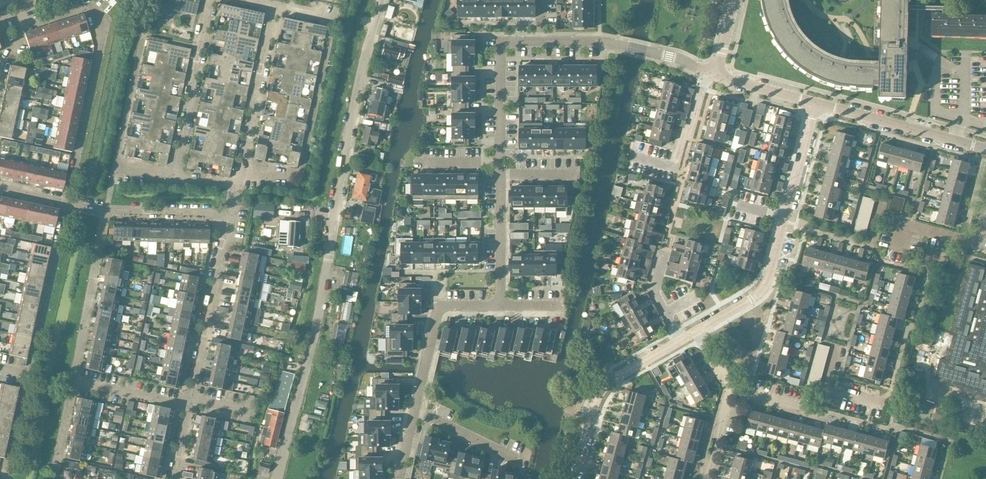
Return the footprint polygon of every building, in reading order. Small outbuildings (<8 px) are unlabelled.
[(196,0),(155,0),(152,18),(167,21),(169,10),(196,15),(199,1),(196,0)] [(457,8),(459,8),(459,17),(481,17),(481,0),(457,0),(457,8)] [(481,17),(497,17),(503,17),(503,0),(481,0),(481,17)] [(503,17),(508,17),(524,17),(524,0),(503,0),(503,17)] [(524,17),(536,17),(536,0),(524,0),(524,17)] [(908,45),(909,0),(874,0),(873,45),(880,46),(880,55),(884,56),(884,67),(878,66),(878,65),(858,65),(854,65),(850,64),(846,64),(842,63),(838,62),(834,60),(827,57),(824,55),(820,54),(817,51),(814,49),(811,47),(808,44),(805,41),(803,38),(800,35),(797,31),(795,28),(793,24),(791,20),(790,16),(788,12),(787,8),(786,4),(785,0),(761,0),(761,2),(762,7),(763,12),(765,17),(766,21),(768,26),(770,31),(773,36),(775,40),(777,44),(780,48),(783,51),(786,55),(789,58),(792,61),(795,64),(799,67),(803,70),(807,73),(811,75),(815,78),(819,80),(824,82),(828,83),(833,85),(838,86),(842,87),(847,88),(852,89),(857,89),(873,89),(873,86),(879,86),(878,98),(906,99),(908,45)] [(593,5),(574,5),(574,29),(574,30),(585,30),(585,28),(593,28),(593,5)] [(242,10),(221,6),(218,16),(222,17),(224,16),(230,17),(227,32),(237,34),(242,10)] [(264,15),(242,10),(237,34),(247,36),(250,21),(256,23),(258,25),(261,26),(264,15)] [(941,15),(941,13),(932,13),(932,19),(926,19),(925,35),(931,36),(931,37),(985,38),(985,16),(941,15)] [(83,15),(73,18),(79,36),(89,32),(83,15)] [(73,18),(64,21),(69,39),(79,36),(73,18)] [(305,24),(283,19),(281,30),(285,31),(287,29),(293,31),(290,46),(300,48),(305,24)] [(64,21),(54,24),(60,42),(69,39),(64,21)] [(54,24),(44,27),(50,45),(60,42),(54,24)] [(326,28),(305,24),(300,48),(309,50),(313,35),(319,36),(320,38),(324,39),(326,28)] [(44,27),(34,30),(40,48),(50,45),(44,27)] [(259,39),(261,29),(257,28),(256,33),(254,32),(253,38),(259,39)] [(34,30),(24,34),(30,52),(40,48),(34,30)] [(237,34),(227,32),(221,31),(215,30),(213,40),(217,41),(219,40),(225,41),(222,56),(232,58),(237,34)] [(241,60),(245,45),(251,47),(252,49),(256,50),(259,39),(253,38),(247,36),(237,34),(232,58),(241,60)] [(475,54),(475,41),(466,41),(466,35),(453,35),(453,41),(448,41),(448,54),(453,54),(475,54)] [(169,45),(167,44),(148,40),(142,64),(146,65),(148,59),(156,60),(154,67),(164,69),(169,45)] [(401,61),(404,50),(406,51),(406,50),(411,51),(412,47),(408,46),(408,45),(393,41),(391,47),(383,45),(381,55),(386,57),(385,59),(385,61),(387,63),(388,64),(395,66),(396,60),(401,61)] [(290,46),(278,43),(276,54),(280,55),(282,53),(288,55),(285,70),(295,72),(300,48),(290,46)] [(191,49),(169,45),(164,69),(174,71),(177,56),(183,57),(185,59),(189,60),(191,49)] [(908,47),(908,59),(920,59),(920,47),(908,47)] [(321,52),(309,50),(300,48),(295,72),(304,74),(307,59),(314,60),(315,62),(319,63),(321,52)] [(232,58),(222,56),(214,55),(210,54),(208,64),(212,65),(214,64),(220,65),(217,80),(227,82),(232,58)] [(475,66),(475,54),(453,54),(453,72),(466,72),(466,66),(475,66)] [(91,61),(73,57),(70,68),(89,72),(91,61)] [(250,62),(241,60),(232,58),(227,82),(236,84),(240,69),(246,71),(247,73),(251,74),(253,63),(250,62)] [(154,67),(146,65),(142,64),(140,75),(144,76),(146,74),(152,76),(149,91),(159,93),(164,69),(154,67)] [(10,65),(8,76),(26,80),(28,69),(10,65)] [(553,86),(553,66),(547,66),(547,67),(531,67),(531,86),(553,86)] [(575,86),(575,67),(559,67),(559,66),(553,66),(553,86),(575,86)] [(48,69),(41,67),(39,78),(46,79),(48,69)] [(295,72),(285,70),(277,68),(273,67),(271,78),(275,79),(277,77),(283,79),(280,94),(289,96),(295,72)] [(531,86),(531,67),(520,67),(520,86),(531,86)] [(599,86),(599,75),(597,75),(597,67),(575,67),(575,86),(599,86)] [(89,72),(70,68),(68,78),(87,82),(89,72)] [(182,73),(174,71),(164,69),(159,93),(169,95),(172,80),(178,81),(180,83),(183,84),(186,74),(182,73)] [(312,75),(304,74),(295,72),(289,96),(299,98),(302,83),(309,84),(310,86),(314,87),(316,76),(312,75)] [(475,90),(475,78),(466,78),(466,72),(453,72),(453,90),(475,90)] [(398,78),(387,75),(385,80),(402,85),(403,79),(398,78)] [(8,76),(6,86),(24,90),(26,80),(8,76)] [(248,87),(250,78),(246,77),(245,83),(241,82),(240,85),(248,87)] [(87,82),(68,78),(66,88),(84,92),(87,82)] [(227,82),(217,80),(209,79),(205,78),(203,88),(207,89),(209,88),(215,89),(212,104),(222,106),(227,82)] [(246,98),(248,87),(240,85),(236,84),(227,82),(222,106),(231,108),(232,106),(234,93),(241,95),(242,97),(246,98)] [(665,82),(663,89),(663,91),(684,97),(691,99),(692,96),(682,93),(684,87),(665,82)] [(385,83),(384,89),(394,91),(402,92),(403,86),(396,85),(385,83)] [(22,100),(24,90),(6,86),(4,96),(22,100)] [(84,92),(66,88),(64,98),(82,102),(84,92)] [(159,93),(149,91),(141,89),(137,88),(135,99),(139,100),(141,98),(147,100),(144,115),(154,117),(159,93)] [(385,105),(387,97),(384,96),(385,91),(373,88),(372,93),(370,102),(385,105)] [(475,103),(475,90),(453,90),(453,108),(466,108),(466,103),(475,103)] [(289,96),(280,94),(272,92),(268,91),(266,102),(269,103),(271,101),(278,103),(275,118),(284,120),(289,96)] [(691,99),(684,97),(663,91),(660,101),(679,106),(680,100),(690,103),(691,99)] [(169,95),(159,93),(154,117),(163,119),(167,104),(173,105),(174,107),(178,108),(181,98),(177,97),(169,95)] [(4,96),(2,106),(20,110),(22,100),(4,96)] [(299,98),(289,96),(284,120),(294,122),(297,107),(304,108),(305,110),(309,111),(311,100),(307,100),(299,98)] [(82,102),(64,98),(62,108),(80,112),(82,102)] [(243,111),(245,102),(241,101),(240,108),(232,106),(231,108),(243,111)] [(677,111),(679,106),(660,101),(658,110),(679,116),(686,118),(687,114),(677,111)] [(731,115),(734,106),(715,101),(713,110),(731,115)] [(222,106),(212,104),(204,103),(200,102),(198,112),(202,113),(204,112),(210,113),(207,128),(216,130),(222,106)] [(382,121),(385,105),(370,102),(368,110),(367,115),(374,116),(373,119),(382,121)] [(757,114),(755,120),(760,122),(762,115),(765,105),(759,103),(756,114),(757,114)] [(744,108),(741,118),(745,119),(751,121),(753,111),(747,109),(748,105),(743,104),(741,108),(744,108)] [(0,113),(0,116),(18,120),(20,110),(2,106),(0,113)] [(241,121),(243,111),(231,108),(222,106),(216,130),(226,132),(229,117),(236,119),(237,121),(241,121)] [(80,112),(62,108),(60,118),(78,122),(80,112)] [(475,127),(475,114),(466,114),(466,108),(453,108),(453,127),(475,127)] [(686,118),(679,116),(658,110),(655,119),(674,124),(675,119),(685,121),(686,118)] [(728,125),(731,115),(713,110),(710,120),(728,125)] [(154,117),(144,115),(136,113),(132,112),(130,123),(134,124),(136,123),(142,124),(139,139),(149,141),(154,117)] [(284,120),(275,118),(263,115),(260,126),(264,127),(266,125),(273,127),(270,137),(270,142),(279,144),(284,120)] [(0,116),(0,126),(15,129),(18,120),(0,116)] [(793,131),(795,121),(777,116),(774,126),(793,131)] [(172,121),(163,119),(154,117),(149,141),(158,143),(162,128),(168,129),(169,131),(173,132),(175,122),(172,121)] [(78,122),(60,118),(57,128),(76,132),(78,122)] [(671,133),(674,124),(655,119),(653,126),(644,124),(643,128),(652,131),(653,128),(671,133)] [(302,124),(294,122),(284,120),(279,144),(289,146),(292,131),(299,132),(300,134),(304,135),(306,124),(302,124)] [(726,134),(728,125),(710,120),(708,129),(726,134)] [(374,147),(377,132),(373,132),(373,130),(383,132),(385,124),(375,122),(374,130),(364,128),(361,145),(374,147)] [(531,124),(520,124),(520,149),(531,149),(531,124)] [(542,124),(531,124),(531,149),(542,149),(542,129),(542,124)] [(574,124),(564,124),(564,129),(564,149),(574,149),(574,129),(574,124)] [(769,124),(767,134),(772,135),(790,140),(793,131),(774,126),(769,124)] [(0,126),(0,137),(13,140),(15,129),(0,126)] [(216,130),(207,128),(199,127),(195,126),(193,136),(197,137),(198,136),(205,137),(202,152),(211,154),(216,130)] [(475,139),(475,127),(453,127),(453,145),(466,145),(466,139),(475,139)] [(76,132),(57,128),(55,138),(74,142),(76,132)] [(652,131),(649,144),(661,147),(662,142),(669,143),(671,133),(653,128),(652,131)] [(553,149),(553,129),(542,129),(542,149),(553,149)] [(564,149),(564,129),(553,129),(553,149),(564,149)] [(586,149),(586,129),(574,129),(574,149),(586,149)] [(723,144),(726,134),(708,129),(705,139),(723,144)] [(226,132),(216,130),(211,154),(221,156),(224,141),(231,143),(232,145),(236,145),(238,135),(234,134),(226,132)] [(270,142),(270,137),(262,136),(263,131),(259,130),(258,139),(270,142)] [(851,147),(854,137),(837,132),(835,143),(851,147)] [(787,149),(790,140),(772,135),(769,144),(787,149)] [(149,141),(139,139),(131,137),(127,136),(123,156),(133,158),(134,154),(133,152),(134,148),(147,151),(149,141)] [(74,142),(55,138),(53,149),(71,152),(74,142)] [(277,153),(279,144),(270,142),(258,139),(253,159),(264,161),(265,157),(263,155),(264,151),(277,153)] [(158,143),(149,141),(147,151),(159,153),(158,158),(156,159),(156,163),(166,165),(170,146),(166,145),(158,143)] [(713,158),(716,148),(698,143),(695,153),(713,158)] [(849,158),(851,147),(835,143),(832,153),(849,158)] [(297,148),(289,146),(279,144),(277,153),(290,156),(289,161),(287,162),(286,166),(297,168),(301,148),(297,148)] [(785,159),(787,149),(769,144),(767,153),(767,154),(779,157),(779,158),(785,159)] [(888,164),(893,147),(882,144),(877,161),(888,164)] [(899,167),(903,150),(893,147),(888,164),(899,167)] [(211,154),(202,152),(194,151),(190,150),(186,169),(200,172),(201,169),(197,168),(196,166),(197,161),(209,164),(211,154)] [(372,157),(371,162),(381,164),(382,159),(383,154),(378,153),(379,151),(373,150),(372,157)] [(909,169),(914,153),(903,150),(899,167),(909,169)] [(777,166),(779,158),(779,157),(767,154),(767,153),(761,151),(758,161),(777,166)] [(711,167),(713,158),(695,153),(693,162),(711,167)] [(846,168),(849,158),(832,153),(829,164),(846,168)] [(920,172),(924,156),(914,153),(909,169),(920,172)] [(229,158),(221,156),(211,154),(209,164),(222,167),(221,171),(219,172),(218,176),(229,179),(233,159),(229,158)] [(17,161),(7,159),(3,177),(13,179),(17,161)] [(967,174),(970,164),(953,159),(950,170),(967,174)] [(27,163),(17,161),(13,179),(23,182),(27,163)] [(774,175),(777,166),(758,161),(756,170),(774,175)] [(778,170),(787,172),(789,163),(780,161),(778,170)] [(708,176),(711,167),(693,162),(690,171),(708,176)] [(37,166),(27,163),(23,182),(33,184),(37,166)] [(843,179),(846,168),(829,164),(826,174),(843,179)] [(47,168),(37,166),(33,184),(43,186),(47,168)] [(57,170),(47,168),(43,186),(53,188),(57,170)] [(67,172),(57,170),(53,188),(63,190),(67,172)] [(771,185),(774,175),(756,170),(753,180),(771,185)] [(964,185),(967,174),(950,170),(948,180),(964,185)] [(712,187),(714,177),(708,176),(690,171),(687,181),(693,183),(693,182),(706,185),(712,187)] [(373,182),(374,176),(357,172),(354,185),(368,188),(370,182),(373,182)] [(840,189),(843,179),(826,174),(823,185),(840,189)] [(424,200),(424,175),(413,175),(413,184),(410,184),(410,195),(413,195),(413,200),(424,200)] [(435,200),(435,175),(424,175),(424,200),(435,200)] [(445,200),(445,175),(435,175),(435,200),(445,200)] [(456,200),(456,175),(445,175),(445,200),(456,200)] [(467,200),(467,175),(456,175),(456,200),(467,200)] [(481,191),(481,179),(478,179),(478,175),(467,175),(467,200),(478,200),(478,191),(481,191)] [(769,195),(771,185),(753,180),(751,190),(769,195)] [(961,195),(964,185),(948,180),(945,191),(961,195)] [(709,196),(712,187),(706,185),(693,182),(693,183),(690,191),(709,196)] [(663,199),(666,189),(647,184),(645,191),(636,189),(636,191),(663,199)] [(354,185),(351,199),(362,201),(362,203),(378,207),(379,199),(381,191),(368,188),(354,185)] [(837,200),(840,189),(823,185),(820,195),(837,200)] [(524,207),(524,187),(513,187),(512,191),(510,191),(510,203),(512,203),(513,207),(524,207)] [(535,207),(535,187),(524,187),(524,207),(535,207)] [(545,207),(545,187),(535,187),(535,207),(545,207)] [(556,207),(556,187),(545,187),(545,207),(556,207)] [(567,187),(556,187),(556,207),(556,212),(568,212),(568,207),(570,207),(570,196),(567,196),(567,187)] [(636,191),(635,193),(638,194),(636,201),(642,203),(661,208),(663,199),(636,191)] [(707,206),(709,196),(690,191),(688,201),(707,206)] [(958,206),(961,195),(945,191),(942,202),(958,206)] [(834,211),(837,200),(820,195),(818,206),(834,211)] [(0,197),(0,216),(5,217),(9,199),(0,197)] [(873,206),(875,200),(863,197),(862,203),(873,206)] [(901,213),(904,200),(893,197),(889,210),(901,213)] [(18,201),(9,199),(5,217),(15,219),(18,201)] [(28,203),(18,201),(15,219),(25,221),(28,203)] [(636,201),(634,211),(640,212),(658,217),(661,218),(668,220),(669,216),(662,214),(659,214),(661,208),(642,203),(636,201)] [(955,217),(958,206),(942,202),(939,212),(955,217)] [(38,205),(28,203),(25,221),(35,224),(38,205)] [(872,212),(873,206),(862,203),(860,209),(872,212)] [(48,208),(38,205),(35,224),(45,226),(48,208)] [(254,205),(253,218),(267,219),(267,213),(273,213),(274,207),(254,205)] [(362,206),(361,215),(373,218),(374,209),(362,206)] [(832,221),(834,211),(818,206),(815,217),(832,221)] [(59,210),(48,208),(45,226),(55,228),(59,210)] [(870,217),(872,212),(860,209),(859,214),(870,217)] [(668,220),(661,218),(640,212),(637,221),(656,226),(657,221),(667,223),(668,220)] [(953,227),(955,217),(939,212),(936,223),(953,227)] [(869,223),(870,217),(859,214),(857,220),(869,223)] [(656,226),(637,221),(631,220),(629,229),(630,229),(635,231),(663,239),(664,235),(654,232),(656,226)] [(867,229),(869,223),(857,220),(855,226),(867,229)] [(298,248),(300,222),(289,221),(288,233),(288,234),(284,234),(283,243),(278,243),(277,248),(284,249),(284,251),(287,251),(287,249),(292,249),(292,247),(298,248)] [(123,222),(113,222),(113,241),(122,241),(123,222)] [(131,222),(123,222),(122,241),(130,242),(131,222)] [(140,223),(131,222),(130,242),(139,242),(140,223)] [(148,223),(140,223),(139,242),(148,242),(148,223)] [(157,223),(148,223),(148,242),(156,242),(157,223)] [(165,223),(157,223),(156,242),(165,243),(165,223)] [(174,224),(165,223),(165,243),(173,243),(174,224)] [(183,224),(174,224),(173,243),(182,243),(183,224)] [(190,248),(191,243),(191,224),(183,224),(182,243),(182,248),(190,248)] [(200,224),(191,224),(191,243),(199,244),(200,224)] [(209,225),(200,224),(199,244),(208,244),(209,225)] [(570,224),(557,224),(557,233),(568,233),(570,224)] [(865,235),(867,229),(855,226),(854,232),(865,235)] [(630,229),(627,238),(632,240),(645,244),(648,245),(651,246),(652,239),(655,240),(662,242),(663,239),(656,237),(653,236),(635,231),(630,229)] [(762,244),(764,235),(746,230),(744,239),(762,244)] [(351,253),(353,234),(343,233),(341,252),(351,253)] [(435,238),(424,238),(424,243),(424,263),(435,263),(435,238)] [(445,238),(435,238),(435,263),(440,263),(440,264),(445,263),(445,243),(445,238)] [(645,244),(632,240),(627,238),(624,248),(645,254),(653,256),(654,252),(643,250),(645,244)] [(413,263),(413,243),(413,239),(395,239),(395,255),(402,255),(402,263),(413,263)] [(759,254),(762,244),(744,239),(741,249),(759,254)] [(686,240),(685,246),(675,244),(674,247),(702,255),(705,245),(686,240)] [(424,263),(424,243),(413,243),(413,263),(424,263)] [(456,263),(456,244),(445,243),(445,263),(451,263),(456,263)] [(51,248),(33,244),(30,254),(49,258),(51,248)] [(467,263),(467,244),(456,244),(456,263),(467,263)] [(481,259),(481,248),(478,248),(478,244),(467,244),(467,263),(478,263),(478,259),(481,259)] [(252,246),(251,253),(270,257),(272,250),(252,246)] [(700,264),(702,255),(674,247),(673,251),(683,253),(681,259),(700,264)] [(653,256),(645,254),(624,248),(621,257),(640,262),(642,257),(652,259),(653,256)] [(812,268),(817,251),(806,248),(802,265),(812,268)] [(757,263),(759,254),(741,249),(739,258),(757,263)] [(545,275),(545,251),(534,251),(534,255),(535,256),(535,275),(545,275)] [(559,267),(559,255),(557,255),(557,251),(545,251),(545,275),(557,275),(557,267),(559,267)] [(823,271),(827,254),(817,251),(812,268),(823,271)] [(261,256),(242,252),(240,261),(259,265),(261,256)] [(49,258),(30,254),(28,264),(46,268),(49,258)] [(834,273),(838,257),(827,254),(823,271),(834,273)] [(535,256),(534,255),(524,256),(524,275),(535,275),(535,256)] [(524,275),(524,256),(513,256),(513,260),(510,260),(510,271),(512,271),(512,275),(524,275)] [(638,268),(640,262),(621,257),(619,267),(648,274),(648,271),(638,268)] [(844,276),(849,260),(838,257),(834,273),(844,276)] [(125,262),(106,258),(104,267),(123,271),(125,262)] [(754,273),(757,263),(739,258),(736,268),(754,273)] [(697,274),(700,264),(681,259),(680,265),(670,262),(669,266),(697,274)] [(855,279),(859,262),(849,260),(844,276),(855,279)] [(259,265),(240,261),(238,270),(241,271),(241,270),(257,274),(257,273),(259,265)] [(865,282),(870,265),(859,262),(855,279),(865,282)] [(46,268),(28,264),(26,274),(44,278),(46,268)] [(945,360),(940,359),(941,360),(935,380),(949,383),(948,386),(962,389),(962,391),(976,395),(975,399),(985,402),(985,269),(969,264),(969,265),(970,265),(966,278),(963,277),(963,278),(964,278),(956,306),(958,307),(951,335),(954,336),(950,351),(947,350),(948,351),(945,360)] [(695,283),(697,274),(669,266),(668,269),(678,272),(676,278),(695,283)] [(123,271),(104,267),(102,276),(105,277),(105,276),(121,279),(123,271)] [(635,282),(637,275),(647,278),(648,274),(619,267),(616,277),(619,277),(627,279),(635,282)] [(241,270),(241,271),(239,279),(258,283),(260,274),(257,273),(257,274),(241,270)] [(346,271),(342,286),(349,287),(355,289),(358,273),(352,272),(346,271)] [(44,278),(26,274),(24,284),(42,288),(44,278)] [(912,289),(915,278),(898,274),(895,284),(912,289)] [(201,279),(182,275),(180,283),(199,288),(201,279)] [(105,276),(105,277),(103,284),(122,288),(124,279),(121,279),(105,276)] [(258,283),(239,279),(238,287),(256,291),(258,283)] [(875,279),(873,284),(877,285),(883,287),(884,281),(879,280),(875,279)] [(290,281),(289,289),(301,290),(302,282),(290,281)] [(199,288),(180,283),(179,292),(197,296),(199,288)] [(422,302),(422,290),(412,290),(412,283),(399,283),(399,302),(422,302)] [(42,288),(24,284),(22,294),(40,298),(42,288)] [(122,288),(103,284),(101,293),(120,297),(122,288)] [(909,300),(912,289),(895,284),(892,295),(909,300)] [(256,291),(238,287),(236,295),(255,299),(256,291)] [(808,306),(811,295),(795,291),(792,301),(808,306)] [(197,296),(179,292),(177,300),(196,304),(197,296)] [(120,297),(101,293),(100,301),(118,305),(120,297)] [(40,298),(22,294),(20,305),(38,308),(40,298)] [(255,299),(236,295),(234,304),(253,308),(255,299)] [(619,303),(613,306),(619,318),(624,315),(625,316),(642,307),(651,302),(649,299),(642,303),(640,304),(637,298),(630,302),(627,295),(618,301),(619,303)] [(906,310),(909,300),(892,295),(890,306),(906,310)] [(196,304),(177,300),(175,309),(194,313),(196,304)] [(118,305),(100,301),(98,310),(117,314),(118,305)] [(350,322),(355,304),(346,301),(341,319),(350,322)] [(806,317),(808,306),(792,301),(789,312),(806,317)] [(422,314),(422,302),(399,302),(399,314),(391,314),(391,320),(404,320),(404,314),(422,314)] [(630,324),(646,315),(644,310),(653,305),(651,302),(642,307),(625,316),(630,324)] [(253,308),(234,304),(232,312),(251,316),(253,308)] [(38,308),(20,305),(17,314),(36,318),(38,308)] [(903,321),(906,310),(890,306),(887,316),(887,317),(898,320),(903,321)] [(194,313),(175,309),(173,317),(192,321),(194,313)] [(115,322),(117,314),(98,310),(96,318),(115,322)] [(251,316),(232,312),(230,321),(249,325),(251,316)] [(803,327),(806,317),(789,312),(786,323),(803,327)] [(36,318),(17,314),(15,324),(33,328),(36,318)] [(895,330),(898,320),(887,317),(887,316),(881,314),(878,325),(895,330)] [(635,333),(651,323),(660,318),(659,315),(650,320),(646,315),(630,324),(635,333)] [(192,321),(173,317),(171,325),(190,330),(192,321)] [(118,323),(115,322),(96,318),(94,326),(113,331),(117,331),(118,323)] [(657,332),(653,327),(662,322),(660,318),(651,323),(635,333),(640,342),(657,332)] [(413,338),(413,326),(404,326),(404,320),(391,320),(391,338),(386,338),(413,338)] [(249,325),(230,321),(229,329),(247,333),(249,325)] [(344,342),(348,324),(335,322),(331,340),(344,342)] [(800,338),(803,327),(786,323),(783,333),(783,334),(794,337),(800,338)] [(33,328),(15,324),(13,334),(31,338),(33,328)] [(190,330),(171,325),(169,334),(188,338),(190,330)] [(892,340),(895,330),(878,325),(875,336),(892,340)] [(111,339),(113,331),(94,326),(92,335),(111,339)] [(458,355),(464,329),(464,328),(463,330),(457,329),(456,331),(445,328),(439,355),(440,355),(440,353),(450,356),(450,353),(452,353),(453,352),(458,353),(457,355),(458,355)] [(477,355),(483,329),(482,328),(482,330),(475,329),(475,331),(464,329),(458,355),(459,353),(468,356),(469,353),(471,353),(471,352),(477,353),(476,355),(477,355)] [(495,355),(501,329),(501,328),(501,330),(494,329),(493,331),(483,329),(477,355),(477,353),(487,356),(488,353),(490,353),(490,352),(495,353),(495,355)] [(514,355),(520,329),(520,328),(519,330),(513,329),(512,331),(501,329),(495,355),(496,355),(496,353),(506,356),(506,353),(508,353),(509,352),(514,353),(513,355),(514,355)] [(533,355),(539,329),(538,328),(538,330),(531,329),(531,331),(520,329),(514,355),(515,353),(524,356),(525,353),(527,353),(527,352),(533,353),(532,355),(533,355)] [(247,333),(229,329),(227,338),(245,342),(247,333)] [(552,355),(557,330),(550,329),(549,331),(539,329),(533,355),(534,353),(543,356),(544,353),(546,353),(546,352),(551,353),(551,355),(552,355)] [(791,347),(794,337),(783,334),(783,333),(778,331),(775,343),(791,347)] [(31,338),(13,334),(11,344),(29,348),(31,338)] [(138,345),(139,340),(134,339),(135,335),(128,334),(126,342),(133,344),(138,345)] [(188,338),(169,334),(168,342),(186,346),(188,338)] [(111,339),(92,335),(91,343),(109,347),(111,339)] [(889,351),(892,340),(875,336),(872,346),(889,351)] [(932,347),(934,340),(924,337),(922,344),(932,347)] [(413,351),(413,338),(386,338),(386,357),(404,357),(404,351),(413,351)] [(186,346),(168,342),(166,351),(185,355),(186,346)] [(108,356),(109,347),(91,343),(89,352),(108,356)] [(788,358),(791,347),(775,343),(772,353),(788,358)] [(29,348),(11,344),(9,355),(23,358),(21,366),(25,367),(29,348)] [(217,344),(215,353),(234,357),(236,348),(235,347),(230,346),(225,345),(217,344)] [(828,353),(829,348),(818,344),(816,350),(828,353)] [(886,361),(889,351),(872,346),(869,357),(886,361)] [(826,359),(828,353),(816,350),(815,356),(826,359)] [(185,355),(166,351),(164,359),(183,363),(185,355)] [(111,357),(108,356),(89,352),(87,360),(106,364),(110,365),(111,357)] [(234,357),(215,353),(213,361),(232,365),(234,357)] [(785,368),(788,358),(772,353),(769,364),(785,368)] [(825,365),(826,359),(815,356),(813,362),(825,365)] [(695,367),(689,357),(674,366),(680,375),(695,367)] [(883,372),(886,361),(869,357),(867,367),(883,372)] [(132,370),(133,365),(134,360),(130,359),(130,360),(126,360),(125,365),(121,364),(120,367),(128,369),(132,370)] [(183,363),(164,359),(162,367),(181,372),(183,363)] [(104,373),(106,364),(87,360),(85,369),(104,373)] [(232,365),(213,361),(212,369),(230,373),(232,365)] [(823,371),(825,365),(813,362),(812,368),(823,371)] [(783,379),(785,368),(769,364),(766,374),(783,379)] [(181,372),(162,367),(160,376),(179,380),(181,372)] [(700,376),(695,367),(680,375),(685,385),(700,376)] [(880,382),(883,372),(867,367),(864,378),(880,382)] [(822,377),(823,371),(812,368),(810,374),(822,377)] [(230,373),(212,369),(210,378),(229,382),(230,373)] [(280,371),(267,409),(270,410),(284,414),(294,374),(284,372),(280,371)] [(261,373),(259,380),(260,380),(266,381),(268,382),(270,375),(261,373)] [(820,383),(822,377),(810,374),(808,380),(820,383)] [(179,380),(160,376),(158,385),(177,389),(179,380)] [(706,386),(700,376),(685,385),(691,394),(706,386)] [(229,382),(210,378),(208,387),(227,391),(229,382)] [(1,384),(0,390),(0,394),(17,398),(21,380),(17,379),(15,387),(1,384)] [(400,398),(400,385),(390,385),(390,379),(377,379),(377,398),(400,398)] [(818,388),(820,383),(808,380),(807,385),(818,388)] [(711,396),(706,386),(691,394),(696,404),(711,396)] [(643,407),(646,396),(629,391),(627,402),(643,407)] [(0,394),(0,405),(15,408),(17,398),(0,394)] [(97,402),(79,398),(77,407),(95,411),(97,402)] [(400,410),(400,398),(377,398),(377,410),(369,410),(369,416),(382,416),(382,410),(400,410)] [(316,400),(314,406),(325,409),(326,403),(316,400)] [(640,417),(643,407),(627,402),(624,413),(640,417)] [(0,405),(0,415),(13,418),(15,408),(0,405)] [(171,419),(173,410),(149,405),(148,406),(147,412),(147,414),(152,415),(171,419)] [(95,411),(77,407),(75,416),(94,420),(95,411)] [(284,414),(270,410),(267,409),(265,419),(263,427),(279,431),(284,414)] [(756,431),(761,414),(750,411),(746,428),(756,431)] [(638,428),(640,417),(624,413),(621,424),(638,428)] [(767,434),(772,416),(761,414),(756,431),(767,434)] [(0,415),(0,426),(11,428),(13,418),(0,415)] [(121,424),(122,417),(114,415),(112,422),(121,424)] [(171,419),(152,415),(150,423),(169,427),(171,419)] [(94,420),(75,416),(73,424),(92,428),(94,420)] [(220,420),(202,416),(200,425),(218,429),(220,420)] [(391,434),(391,422),(382,422),(382,416),(369,416),(369,434),(391,434)] [(778,436),(782,419),(772,416),(767,434),(778,436)] [(701,432),(704,421),(687,417),(685,427),(701,432)] [(788,439),(793,422),(782,419),(778,436),(788,439)] [(799,442),(804,425),(793,422),(788,439),(799,442)] [(169,427),(150,423),(149,432),(167,436),(169,427)] [(92,428),(73,424),(71,433),(90,437),(92,428)] [(635,439),(638,428),(621,424),(618,433),(618,434),(629,437),(635,439)] [(218,429),(200,425),(198,433),(217,437),(218,429)] [(809,445),(814,428),(804,425),(799,442),(809,445)] [(831,445),(836,428),(825,425),(824,431),(825,431),(822,442),(831,445)] [(0,426),(0,436),(9,438),(11,428),(0,426)] [(275,448),(279,431),(263,427),(259,443),(264,444),(264,445),(275,448)] [(699,443),(701,432),(685,427),(682,438),(699,443)] [(825,431),(824,431),(814,428),(809,445),(820,448),(822,442),(825,431)] [(842,448),(847,431),(836,428),(831,445),(842,448)] [(853,451),(857,433),(847,431),(842,448),(853,451)] [(167,436),(149,432),(147,440),(165,444),(167,436)] [(626,447),(629,437),(618,434),(618,433),(612,432),(609,442),(626,447)] [(90,437),(71,433),(70,441),(88,445),(90,437)] [(217,437),(198,433),(196,442),(215,446),(217,437)] [(863,454),(868,436),(857,433),(853,451),(863,454)] [(364,446),(360,446),(360,452),(373,452),(373,447),(391,447),(391,434),(369,434),(364,434),(364,446)] [(0,436),(0,447),(6,448),(9,438),(0,436)] [(874,456),(879,439),(868,436),(863,454),(874,456)] [(418,444),(415,457),(416,457),(422,458),(421,463),(432,466),(439,440),(426,437),(424,446),(418,444)] [(696,454),(699,443),(682,438),(679,449),(696,454)] [(885,459),(889,442),(879,439),(874,456),(885,459)] [(165,444),(147,440),(145,448),(164,452),(165,444)] [(447,460),(451,442),(439,440),(432,466),(444,469),(443,472),(449,474),(452,461),(447,460)] [(88,445),(70,441),(68,449),(87,453),(88,445)] [(215,446),(196,442),(194,450),(213,454),(215,446)] [(624,458),(626,447),(609,442),(606,453),(624,458)] [(935,460),(937,449),(920,445),(917,455),(935,460)] [(164,452),(145,448),(143,457),(162,461),(164,452)] [(87,453),(68,449),(66,458),(85,462),(87,453)] [(693,464),(696,454),(679,449),(676,459),(676,460),(687,463),(693,464)] [(213,454),(194,450),(192,459),(195,460),(200,461),(205,462),(210,463),(211,463),(213,454)] [(383,471),(383,458),(373,458),(373,452),(360,452),(360,471),(383,471)] [(124,468),(126,454),(117,453),(115,467),(124,468)] [(448,478),(452,478),(467,478),(472,456),(460,453),(458,462),(452,461),(449,474),(448,478)] [(621,468),(624,458),(606,453),(604,464),(621,468)] [(932,471),(935,460),(917,455),(914,466),(932,471)] [(484,459),(472,456),(467,478),(486,478),(486,477),(480,476),(484,459)] [(750,471),(753,461),(736,456),(733,467),(750,471)] [(162,461),(143,457),(141,465),(160,469),(162,461)] [(684,472),(687,463),(676,460),(676,459),(670,457),(667,468),(684,472)] [(260,462),(258,469),(268,473),(271,465),(260,462)] [(340,462),(338,470),(346,470),(346,462),(340,462)] [(618,478),(621,468),(604,464),(601,474),(618,478)] [(160,469),(141,465),(139,474),(158,478),(160,469)] [(932,471),(914,466),(912,477),(920,478),(929,478),(932,471)] [(750,471),(733,467),(730,478),(735,478),(748,478),(750,471)] [(199,468),(197,477),(205,478),(216,478),(217,472),(199,468)] [(684,472),(667,468),(664,478),(667,478),(683,478),(684,472)] [(108,470),(107,475),(106,478),(112,478),(113,476),(116,477),(117,472),(108,470)] [(506,472),(494,470),(492,478),(486,477),(486,478),(504,478),(506,472)] [(383,471),(360,471),(360,478),(383,478),(383,471)]
